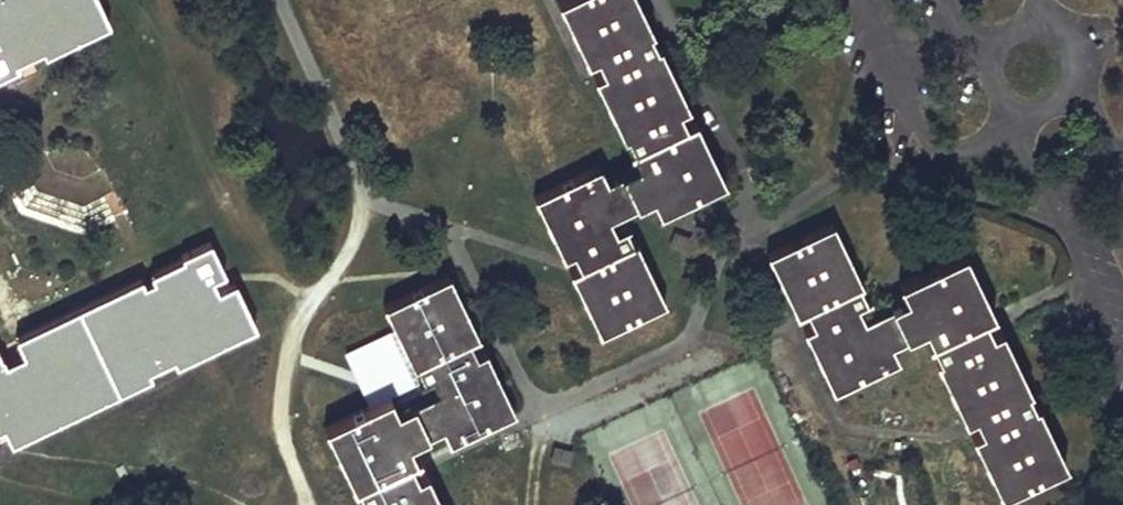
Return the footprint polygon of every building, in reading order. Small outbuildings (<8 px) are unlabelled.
[(16,66),(12,61),(40,47),(41,51),(104,21),(94,0),(0,0),(0,73),(16,66)] [(635,0),(556,0),(584,61),(593,56),(600,70),(591,75),(620,136),(623,135),(637,163),(604,180),(597,164),(532,195),(562,256),(569,251),(576,266),(567,271),(598,333),(663,301),(633,240),(629,241),(623,226),(613,230),(606,218),(649,197),(656,210),(721,180),(692,120),(683,122),(677,109),(686,104),(655,42),(652,44),(646,30),(649,28),(635,0)] [(714,214),(696,208),(692,222),(709,229),(714,214)] [(991,312),(962,252),(896,283),(903,297),(861,317),(854,305),(865,300),(857,284),(860,282),(831,221),(765,252),(795,314),(803,310),(810,323),(801,328),(830,389),(896,358),(888,344),(921,328),(936,356),(932,358),(962,420),(971,416),(977,428),(969,433),(998,494),(1063,463),(1034,403),(1031,404),(1025,390),(1027,388),(997,328),(989,332),(982,317),(991,312)] [(690,237),(672,230),(668,245),(684,251),(690,237)] [(2,426),(8,440),(148,373),(145,369),(171,357),(173,362),(250,324),(230,284),(216,291),(209,277),(222,270),(207,238),(178,253),(179,257),(151,271),(153,276),(139,283),(136,278),(16,337),(23,351),(3,361),(0,354),(0,427),(2,426)] [(446,274),(382,304),(395,332),(411,367),(414,365),(421,380),(430,375),(436,389),(395,409),(387,393),(365,404),(322,426),(352,489),(355,487),(361,500),(358,502),(360,504),(440,504),(423,470),(415,475),(408,461),(413,459),(406,443),(440,427),(447,442),(511,410),(482,350),(473,353),(466,340),(475,335),(446,274)] [(899,428),(902,412),(881,410),(880,426),(899,428)] [(505,450),(497,434),(481,443),(488,458),(505,450)]
